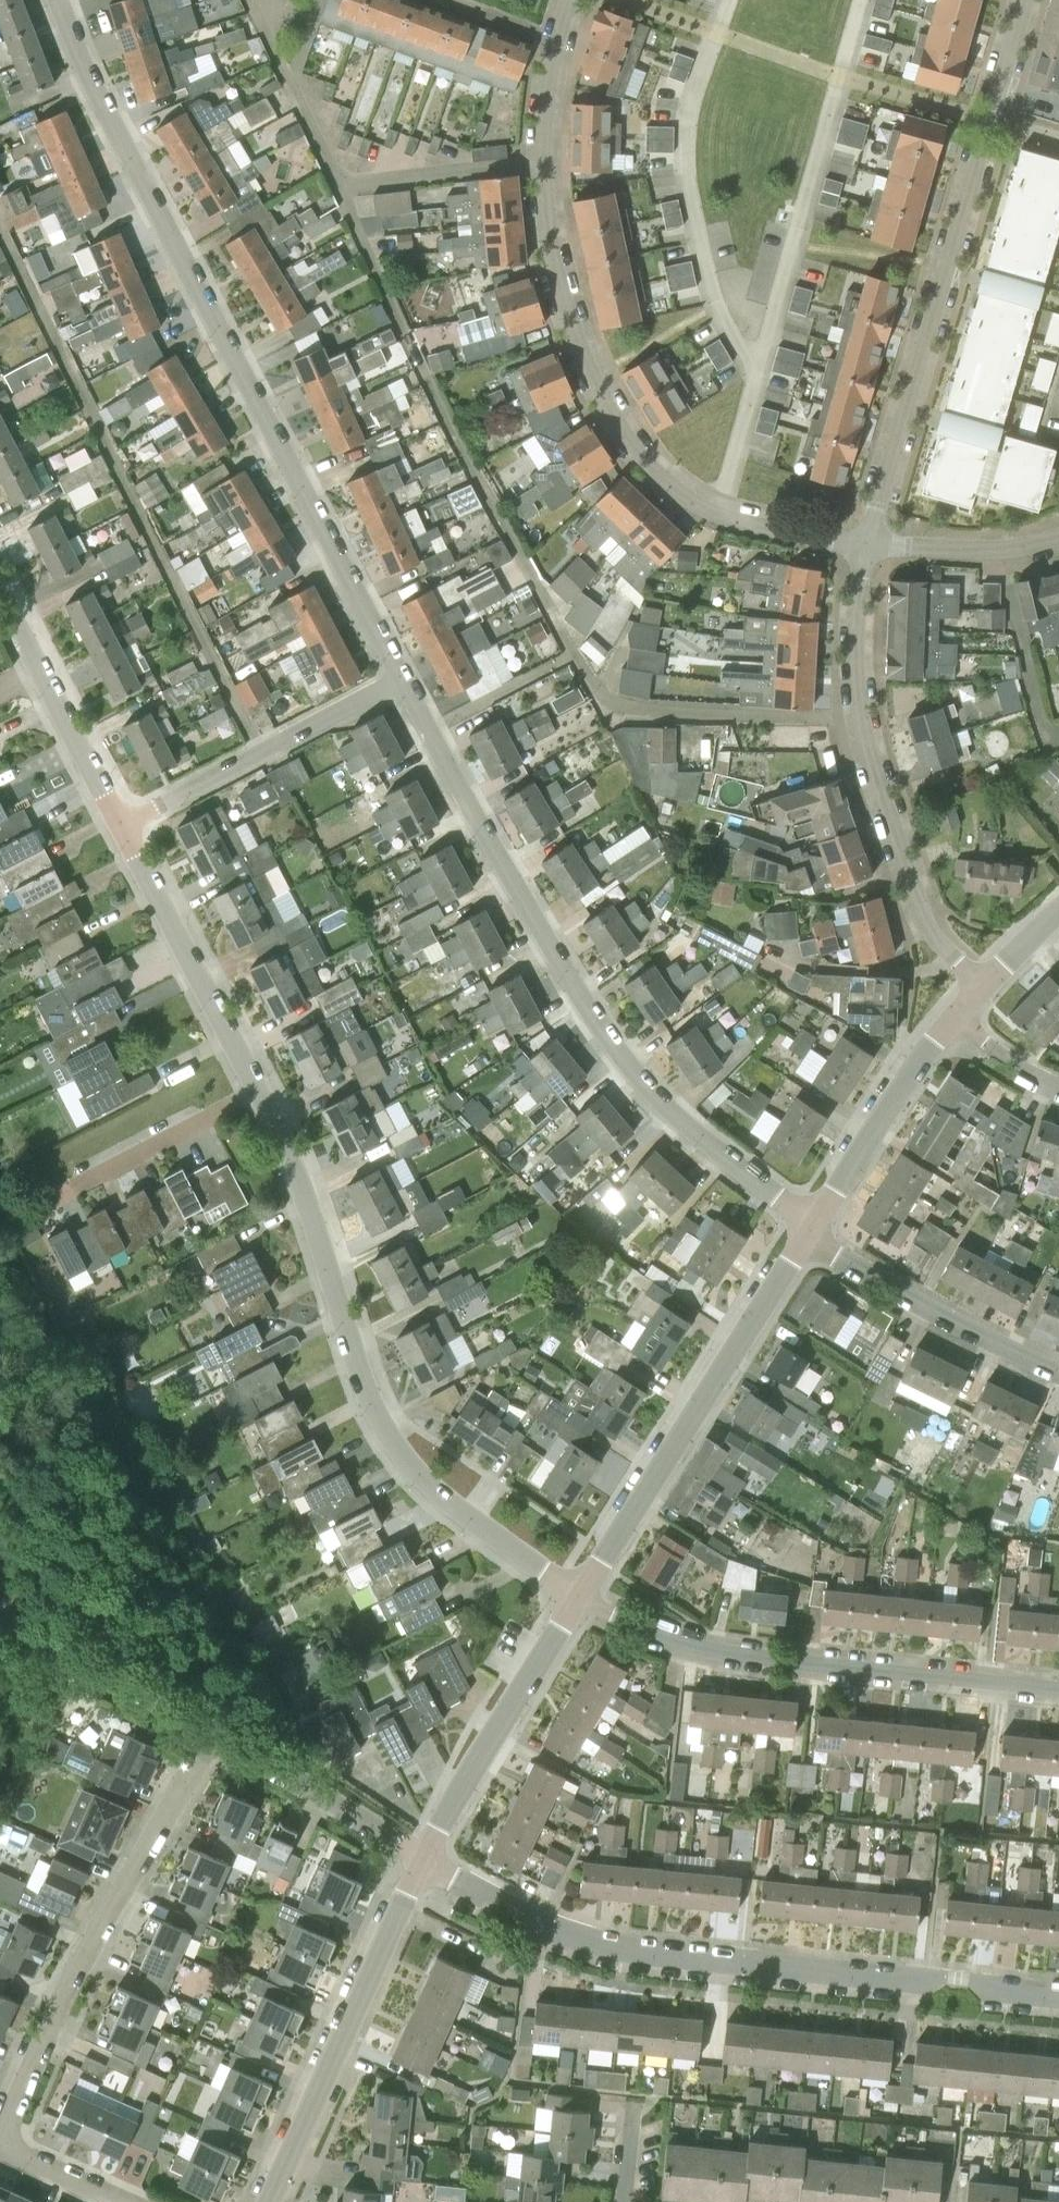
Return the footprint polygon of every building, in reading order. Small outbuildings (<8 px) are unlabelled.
[(23,2),(23,0),(0,0),(0,11),(23,2)] [(172,0),(122,0),(109,4),(117,29),(175,9),(172,0)] [(320,21),(355,34),(368,0),(328,0),(320,21)] [(355,34),(375,42),(391,0),(368,0),(355,34)] [(375,42),(396,49),(413,2),(407,0),(391,0),(375,42)] [(874,3),(891,8),(894,0),(875,0),(874,3)] [(928,2),(923,18),(932,20),(971,31),(980,0),(937,0),(936,4),(928,2)] [(1058,16),(1058,0),(1051,0),(1047,12),(1058,16)] [(23,2),(0,11),(0,24),(6,40),(34,29),(23,2)] [(413,2),(396,49),(416,57),(433,10),(413,2)] [(117,29),(125,54),(157,43),(190,33),(187,21),(198,18),(194,3),(175,9),(117,29)] [(874,3),(871,16),(888,21),(891,8),(874,3)] [(649,27),(600,8),(592,30),(594,31),(641,48),(649,27)] [(454,17),(433,10),(416,57),(436,65),(454,17)] [(1058,58),(1058,16),(1047,12),(1036,51),(1058,58)] [(474,25),(454,17),(436,65),(456,72),(474,25)] [(971,31),(932,20),(928,35),(919,32),(915,47),(963,61),(971,31)] [(509,37),(474,25),(456,72),(454,79),(470,85),(473,78),(492,85),(509,37)] [(219,50),(248,41),(244,28),(215,37),(219,50)] [(44,56),(34,29),(6,40),(16,67),(44,56)] [(634,68),(641,48),(594,31),(586,51),(634,68)] [(889,54),(892,41),(866,33),(862,46),(889,54)] [(532,46),(509,37),(492,85),(514,93),(532,46)] [(160,53),(157,43),(125,54),(133,78),(193,58),(216,50),(213,42),(193,49),(192,48),(180,52),(178,46),(160,53)] [(955,92),(963,61),(915,47),(911,62),(919,64),(915,81),(955,92)] [(634,68),(586,51),(579,70),(611,82),(606,94),(623,97),(625,93),(637,97),(646,73),(634,68)] [(1028,82),(1058,91),(1058,58),(1036,51),(1028,82)] [(677,52),(672,65),(689,71),(694,58),(677,52)] [(55,83),(44,56),(16,67),(23,83),(7,89),(11,100),(55,83)] [(187,77),(198,72),(193,58),(133,78),(141,103),(173,92),(185,87),(191,85),(190,83),(187,77)] [(689,71),(672,65),(668,77),(685,83),(689,71)] [(219,71),(190,83),(191,85),(185,87),(191,99),(225,83),(219,71)] [(261,89),(266,97),(282,88),(277,79),(261,89)] [(331,102),(331,101),(337,85),(328,81),(322,99),(331,102)] [(248,121),(252,127),(277,114),(266,97),(242,110),(248,121)] [(227,117),(233,113),(226,101),(214,109),(209,111),(207,108),(195,106),(185,112),(157,129),(170,151),(224,119),(227,117)] [(345,125),(351,108),(343,105),(336,122),(345,125)] [(571,137),(621,138),(621,123),(612,123),(613,106),(572,105),(571,110),(570,110),(570,122),(571,122),(571,137)] [(21,131),(38,124),(32,111),(15,119),(0,127),(0,142),(21,131)] [(10,149),(15,162),(77,135),(66,111),(38,124),(21,131),(26,143),(10,149)] [(905,115),(901,131),(893,129),(888,143),(936,157),(945,126),(905,115)] [(865,137),(869,124),(842,117),(839,130),(865,137)] [(218,139),(231,131),(224,119),(170,151),(183,172),(212,156),(212,157),(224,150),(218,139)] [(482,140),(489,123),(480,120),(474,137),(482,140)] [(281,146),(305,135),(299,123),(276,134),(281,146)] [(646,126),(646,139),(674,140),(674,126),(646,126)] [(393,148),(399,132),(399,131),(391,128),(384,145),(393,148)] [(346,150),(352,133),(343,129),(337,147),(346,150)] [(865,137),(839,130),(835,142),(862,150),(865,137)] [(87,157),(77,135),(15,162),(4,167),(11,182),(39,170),(39,166),(52,160),(57,171),(87,157)] [(413,156),(419,139),(411,135),(405,153),(413,156)] [(436,155),(443,138),(434,135),(428,152),(436,155)] [(366,157),(372,140),(364,137),(358,154),(366,157)] [(571,137),(570,152),(569,152),(569,164),(570,164),(570,170),(611,171),(612,154),(620,154),(621,138),(571,137)] [(674,141),(674,140),(646,139),(646,152),(673,153),(674,141)] [(893,161),(888,176),(928,187),(936,157),(888,143),(884,158),(893,161)] [(473,161),(508,157),(506,144),(472,148),(473,161)] [(212,157),(212,156),(183,172),(196,195),(239,169),(227,148),(224,150),(212,157)] [(1058,205),(1058,159),(1021,148),(986,269),(985,269),(985,270),(990,272),(984,291),(979,289),(978,291),(980,291),(962,351),(1012,365),(1058,205)] [(239,169),(196,195),(210,217),(219,212),(227,224),(263,202),(249,182),(259,176),(258,174),(273,166),(266,154),(251,162),(239,169)] [(97,181),(87,157),(57,171),(62,182),(32,196),(27,184),(1,196),(10,219),(37,207),(67,194),(97,181)] [(468,192),(447,195),(448,205),(519,197),(517,175),(467,180),(468,192)] [(876,189),(871,204),(919,217),(928,187),(888,176),(884,191),(876,189)] [(839,195),(843,182),(826,177),(822,190),(839,195)] [(67,194),(37,207),(42,218),(55,212),(61,225),(66,235),(103,219),(99,208),(108,204),(97,181),(67,194)] [(381,215),(410,212),(408,190),(373,194),(374,202),(376,216),(381,215)] [(839,195),(822,190),(818,203),(836,207),(839,195)] [(626,208),(617,210),(614,193),(573,202),(574,207),(576,219),(577,219),(580,234),(629,223),(626,208)] [(521,219),(519,197),(448,205),(449,215),(470,212),(471,224),(521,219)] [(678,199),(660,203),(663,216),(681,212),(678,199)] [(294,233),(305,226),(309,224),(318,219),(312,208),(299,215),(297,212),(287,218),(288,221),(279,225),(270,211),(269,211),(263,202),(227,224),(235,238),(226,244),(238,265),(294,232),(294,233)] [(911,249),(919,217),(871,204),(867,219),(876,221),(871,238),(911,249)] [(42,218),(37,207),(10,219),(15,227),(16,229),(42,218)] [(410,212),(381,215),(382,229),(391,228),(419,225),(417,211),(410,212)] [(337,224),(331,212),(309,224),(305,226),(311,238),(337,224)] [(663,216),(666,229),(684,225),(681,212),(663,216)] [(524,240),(521,219),(471,224),(472,235),(451,237),(452,247),(524,240)] [(586,260),(587,264),(627,256),(624,240),(632,238),(629,223),(580,234),(583,248),(582,249),(585,260),(586,260)] [(84,277),(130,256),(119,232),(73,252),(79,268),(41,285),(44,293),(50,290),(51,292),(84,277)] [(238,265),(252,288),(281,271),(275,263),(290,254),(287,248),(299,241),(294,233),(238,265)] [(411,237),(397,238),(398,252),(412,250),(411,237)] [(526,262),(524,240),(452,247),(453,257),(474,255),(476,268),(526,262)] [(63,269),(54,246),(31,255),(40,278),(63,269)] [(281,272),(281,271),(252,288),(265,309),(315,280),(346,263),(339,251),(317,264),(319,268),(305,276),(298,275),(292,265),(281,272)] [(84,277),(51,292),(60,313),(81,304),(78,295),(105,282),(110,292),(140,280),(130,256),(84,277)] [(639,269),(630,271),(627,256),(587,264),(587,265),(586,265),(589,280),(590,280),(593,295),(642,285),(639,269)] [(691,260),(664,266),(667,279),(694,273),(691,260)] [(493,277),(496,287),(511,282),(508,273),(493,277)] [(694,273),(667,279),(670,292),(697,286),(694,273)] [(862,294),(847,290),(842,308),(890,322),(901,285),(867,275),(862,294)] [(486,304),(489,315),(538,300),(531,277),(495,288),(495,289),(482,293),(486,304)] [(150,302),(140,280),(110,292),(114,302),(92,313),(94,318),(89,321),(92,328),(120,315),(150,302)] [(265,309),(279,332),(288,326),(297,341),(322,328),(312,312),(307,314),(301,305),(321,292),(315,282),(315,280),(265,309)] [(601,327),(641,318),(637,301),(645,300),(642,285),(593,295),(596,306),(595,307),(598,322),(599,321),(600,327),(601,327)] [(813,290),(795,285),(792,298),(809,303),(813,290)] [(806,315),(809,303),(792,298),(788,310),(806,315)] [(538,300),(489,315),(495,336),(462,346),(466,362),(525,344),(521,331),(545,323),(538,300)] [(161,326),(150,302),(120,315),(92,328),(98,342),(126,329),(130,339),(125,341),(133,358),(158,345),(151,331),(161,326)] [(459,312),(462,323),(476,319),(473,308),(459,312)] [(839,344),(881,355),(890,322),(842,308),(837,326),(844,328),(839,344)] [(1053,312),(1048,328),(1058,331),(1058,314),(1053,312)] [(304,384),(381,348),(397,341),(391,327),(355,342),(358,348),(346,353),(345,350),(328,357),(323,346),(293,359),(304,384)] [(1048,328),(1044,342),(1058,346),(1058,331),(1048,328)] [(96,337),(92,329),(69,340),(73,348),(96,337)] [(711,359),(726,350),(719,339),(704,348),(711,359)] [(881,355),(839,344),(835,359),(828,357),(824,372),(872,385),(881,355)] [(161,393),(189,376),(175,354),(166,360),(158,345),(133,358),(142,375),(148,371),(152,379),(125,396),(107,407),(114,421),(133,410),(134,410),(142,405),(145,403),(146,402),(161,393)] [(779,345),(775,358),(801,366),(805,353),(779,345)] [(387,362),(381,348),(304,384),(314,407),(344,393),(344,394),(359,389),(362,387),(357,376),(387,362)] [(48,353),(54,366),(59,363),(53,350),(48,353)] [(711,359),(717,370),(733,361),(726,350),(711,359)] [(988,447),(1012,365),(962,351),(945,410),(944,410),(943,411),(949,413),(943,432),(938,431),(937,432),(938,432),(934,448),(941,450),(933,478),(926,475),(921,493),(971,507),(975,493),(1038,511),(1056,449),(1006,435),(1001,452),(988,447)] [(448,352),(427,358),(432,373),(452,367),(448,352)] [(517,394),(564,374),(555,352),(521,367),(508,373),(517,394)] [(48,353),(4,376),(12,393),(26,386),(23,381),(54,366),(48,353)] [(665,368),(656,354),(621,375),(624,380),(623,380),(629,390),(630,390),(638,403),(680,377),(673,364),(665,368)] [(1052,377),(1056,362),(1039,357),(1035,372),(1052,377)] [(771,371),(798,378),(801,366),(775,358),(771,371)] [(827,389),(823,404),(864,416),(872,385),(824,372),(820,387),(827,389)] [(1047,392),(1052,377),(1035,372),(1031,387),(1047,392)] [(573,396),(564,374),(517,394),(526,416),(539,410),(539,411),(573,396)] [(202,399),(189,376),(161,393),(174,416),(202,399)] [(652,426),(655,431),(690,409),(681,395),(688,390),(680,377),(638,403),(646,416),(645,416),(651,426),(652,426)] [(344,393),(314,407),(325,430),(393,399),(387,386),(368,394),(365,400),(364,401),(359,389),(344,394),(344,393)] [(10,399),(5,389),(0,392),(0,405),(10,399)] [(491,405),(505,399),(501,389),(487,395),(491,405)] [(325,430),(325,431),(335,454),(365,440),(360,429),(401,412),(395,398),(393,399),(325,430)] [(180,425),(155,440),(162,452),(173,445),(187,437),(215,420),(202,399),(174,416),(180,425)] [(510,410),(505,399),(491,405),(496,416),(510,410)] [(1038,423),(1043,407),(1026,402),(1022,418),(1038,423)] [(142,405),(134,410),(133,410),(138,419),(150,412),(145,403),(142,405)] [(855,449),(864,416),(823,404),(818,419),(812,418),(807,436),(855,449)] [(758,419),(775,423),(779,411),(762,406),(758,419)] [(31,437),(46,429),(40,418),(26,426),(31,437)] [(1034,437),(1038,423),(1022,418),(1018,432),(1034,437)] [(536,485),(601,443),(587,423),(573,433),(564,419),(535,434),(545,452),(552,462),(543,468),(543,467),(530,476),(536,485)] [(772,436),(775,423),(758,419),(755,431),(772,436)] [(4,420),(0,422),(0,452),(16,444),(4,420)] [(187,437),(173,445),(171,447),(176,455),(176,456),(177,457),(193,448),(200,459),(228,442),(215,420),(187,437)] [(113,425),(111,431),(114,436),(120,437),(125,434),(127,429),(124,423),(118,422),(113,425)] [(375,453),(399,442),(392,427),(368,438),(375,453)] [(52,440),(46,429),(31,437),(37,448),(52,440)] [(811,477),(844,486),(855,449),(807,436),(801,454),(816,458),(811,477)] [(442,457),(400,477),(393,463),(405,458),(399,442),(375,453),(381,466),(348,481),(358,506),(446,466),(442,457)] [(536,485),(507,504),(517,520),(523,517),(525,520),(539,511),(533,502),(542,495),(555,486),(563,481),(570,491),(582,483),(583,484),(614,464),(601,443),(536,485)] [(22,456),(16,444),(0,452),(0,476),(3,481),(28,468),(22,456)] [(176,456),(176,455),(171,447),(163,451),(162,452),(160,453),(165,462),(176,456)] [(66,493),(89,481),(109,470),(101,454),(58,477),(66,493)] [(197,516),(202,525),(215,517),(230,508),(258,491),(244,469),(232,476),(223,462),(192,481),(209,508),(197,516)] [(446,467),(446,466),(358,506),(369,529),(399,516),(394,506),(424,493),(421,488),(452,474),(448,466),(446,467)] [(41,492),(28,468),(3,481),(15,505),(41,492)] [(89,481),(93,489),(111,479),(107,471),(89,481)] [(156,473),(136,485),(135,485),(148,507),(149,508),(174,492),(161,471),(157,474),(156,473)] [(588,543),(638,492),(622,476),(587,513),(596,521),(581,536),(588,543)] [(593,505),(607,489),(601,478),(582,490),(593,505)] [(76,510),(98,499),(89,481),(66,493),(76,510)] [(482,506),(470,483),(447,493),(458,516),(482,506)] [(215,517),(202,525),(178,538),(183,547),(220,527),(222,530),(238,521),(242,529),(270,513),(258,491),(230,508),(215,517)] [(619,543),(654,506),(638,492),(588,543),(596,550),(610,535),(619,543)] [(669,521),(654,506),(619,543),(627,551),(613,567),(621,574),(669,521)] [(43,554),(68,541),(59,524),(74,517),(69,507),(29,527),(43,554)] [(379,552),(438,526),(434,517),(422,523),(416,508),(399,516),(369,529),(379,552)] [(122,516),(129,531),(137,527),(129,511),(122,516)] [(284,536),(270,513),(242,529),(251,543),(223,560),(228,569),(284,536)] [(669,521),(621,574),(615,584),(639,607),(644,598),(645,580),(650,573),(685,537),(669,521)] [(432,546),(429,540),(442,535),(438,526),(379,552),(390,576),(419,563),(415,553),(432,546)] [(56,580),(81,567),(76,556),(88,550),(79,535),(68,541),(43,554),(56,580)] [(297,557),(284,536),(228,569),(234,577),(246,570),(247,572),(250,570),(257,582),(269,574),(297,557)] [(588,543),(581,536),(576,542),(583,549),(588,543)] [(106,569),(135,553),(127,538),(98,554),(106,569)] [(496,568),(513,559),(502,539),(486,548),(496,568)] [(449,548),(448,548),(436,554),(423,560),(430,574),(455,562),(449,548)] [(96,559),(90,549),(88,550),(76,556),(81,567),(96,559)] [(696,552),(678,550),(677,568),(695,570),(696,552)] [(142,566),(135,553),(106,569),(112,582),(142,566)] [(199,557),(176,570),(188,591),(190,590),(211,578),(199,557)] [(569,602),(573,605),(580,590),(595,575),(576,557),(550,584),(568,602),(569,602)] [(752,582),(821,593),(825,570),(774,562),(772,575),(754,572),(754,573),(737,570),(736,579),(752,582)] [(414,626),(499,582),(491,567),(464,581),(460,574),(402,604),(414,626)] [(931,567),(931,579),(940,579),(940,567),(931,567)] [(1058,574),(1039,578),(1038,577),(1037,577),(1054,645),(1058,644),(1058,577),(1058,574)] [(1054,645),(1037,577),(1017,582),(1029,632),(1040,630),(1044,648),(1054,645)] [(193,588),(201,602),(219,592),(211,578),(193,588)] [(735,588),(751,590),(752,582),(736,579),(735,588)] [(888,605),(959,607),(960,582),(938,582),(889,581),(888,605)] [(506,596),(499,582),(414,626),(426,650),(455,635),(450,626),(506,596)] [(821,593),(752,582),(751,590),(751,592),(764,594),(769,595),(767,608),(817,616),(821,593)] [(1000,605),(1001,582),(983,582),(983,604),(1000,605)] [(79,628),(105,614),(98,601),(112,594),(106,583),(66,604),(79,628)] [(296,621),(325,606),(313,584),(284,599),(285,600),(268,609),(272,618),(263,624),(261,621),(235,635),(243,650),(296,621)] [(527,584),(511,592),(516,602),(532,594),(527,584)] [(580,590),(573,605),(564,618),(586,636),(603,607),(580,590)] [(537,610),(531,598),(522,603),(528,614),(537,610)] [(208,604),(198,609),(205,624),(216,619),(208,604)] [(888,628),(939,630),(939,616),(958,616),(959,607),(888,605),(888,628)] [(337,628),(325,606),(296,621),(243,650),(250,663),(303,634),(307,643),(337,628)] [(983,608),(979,608),(978,627),(1004,627),(1004,609),(1000,608),(983,608)] [(91,652),(117,638),(111,625),(105,614),(79,628),(91,652)] [(142,614),(127,622),(132,631),(146,623),(147,623),(142,614)] [(220,619),(226,633),(236,628),(230,614),(220,619)] [(743,639),(815,643),(816,620),(766,617),(744,615),(744,628),(724,628),(724,635),(743,639)] [(655,650),(660,626),(633,621),(628,633),(630,646),(655,650)] [(540,622),(524,630),(532,645),(547,637),(540,622)] [(146,623),(132,631),(117,638),(91,652),(103,676),(130,662),(123,649),(137,641),(152,633),(146,623)] [(319,666),(349,651),(337,628),(307,643),(308,645),(292,654),(299,668),(288,674),(292,681),(319,666)] [(955,655),(957,655),(957,643),(938,642),(939,630),(888,628),(887,652),(955,655)] [(460,645),(455,635),(426,650),(437,672),(495,642),(491,634),(478,641),(476,636),(460,645)] [(763,661),(814,664),(815,643),(743,639),(724,635),(724,638),(723,646),(742,648),(742,649),(764,650),(763,661)] [(514,678),(495,642),(437,672),(450,695),(465,687),(472,700),(514,678)] [(278,654),(289,648),(286,643),(275,649),(278,654)] [(630,646),(627,670),(652,673),(655,650),(630,646)] [(361,675),(349,651),(319,666),(292,681),(297,690),(304,686),(312,701),(361,675)] [(607,656),(602,651),(590,663),(596,668),(607,656)] [(955,655),(887,652),(886,676),(954,679),(955,655)] [(142,654),(130,662),(103,676),(116,700),(156,679),(151,669),(142,654)] [(1016,678),(1015,660),(1007,660),(1007,678),(1016,678)] [(168,674),(173,685),(198,671),(193,661),(168,674)] [(812,686),(814,664),(763,661),(762,673),(721,670),(721,682),(740,684),(740,682),(812,686)] [(568,666),(554,674),(558,682),(573,675),(568,666)] [(209,668),(190,677),(197,693),(216,683),(209,668)] [(623,670),(619,694),(649,700),(649,698),(652,673),(627,670),(623,670)] [(268,695),(271,694),(259,672),(235,685),(247,707),(268,695)] [(162,692),(169,707),(197,693),(190,677),(162,692)] [(1019,711),(1011,681),(994,685),(1002,715),(1019,711)] [(740,682),(740,684),(740,692),(739,704),(760,705),(811,708),(812,686),(740,682)] [(578,687),(564,695),(571,707),(584,699),(578,687)] [(209,699),(215,711),(225,706),(219,694),(209,699)] [(247,707),(258,729),(272,721),(266,709),(274,704),(268,695),(247,707)] [(138,751),(164,738),(155,721),(169,713),(164,704),(124,725),(138,751)] [(916,744),(949,734),(944,718),(957,715),(953,704),(908,718),(916,744)] [(211,729),(230,719),(223,707),(199,720),(206,732),(211,729)] [(537,727),(550,721),(545,709),(531,716),(537,727)] [(339,749),(345,761),(393,735),(381,714),(352,729),(357,739),(339,749)] [(470,734),(481,756),(537,727),(531,716),(524,720),(523,718),(504,728),(499,718),(470,734)] [(537,727),(481,756),(493,778),(522,763),(517,753),(536,743),(535,743),(556,732),(550,721),(537,727)] [(649,792),(649,762),(649,727),(623,726),(610,732),(637,788),(649,792)] [(675,727),(649,727),(649,762),(675,762),(675,727)] [(954,750),(949,734),(916,744),(925,770),(970,756),(967,746),(954,750)] [(393,735),(345,761),(352,774),(370,764),(375,773),(404,757),(393,735)] [(172,753),(164,738),(138,751),(151,777),(191,757),(186,746),(172,753)] [(716,773),(727,776),(732,740),(720,738),(716,773)] [(1020,756),(1007,765),(1012,774),(1026,765),(1020,756)] [(1058,779),(1058,765),(1052,758),(1038,772),(1052,786),(1058,779)] [(544,764),(550,775),(561,769),(555,759),(544,764)] [(278,768),(281,774),(289,791),(300,786),(288,762),(278,768)] [(693,804),(701,772),(677,771),(678,762),(675,762),(649,762),(649,792),(653,794),(693,804)] [(289,791),(281,774),(240,795),(249,813),(278,798),(282,805),(293,799),(289,791)] [(772,823),(780,825),(788,821),(812,814),(847,804),(848,803),(840,777),(770,797),(750,805),(753,819),(772,823)] [(380,826),(427,801),(416,779),(386,794),(392,805),(374,814),(357,823),(363,833),(379,825),(380,826)] [(504,798),(517,820),(564,792),(557,780),(539,791),(533,781),(504,798)] [(530,841),(559,824),(576,815),(577,814),(572,805),(593,792),(586,780),(565,793),(564,792),(517,820),(530,841)] [(708,796),(699,794),(697,802),(706,805),(708,796)] [(24,808),(9,816),(0,800),(0,821),(24,808)] [(427,801),(380,826),(380,827),(386,838),(403,829),(408,839),(439,823),(427,801)] [(848,809),(847,804),(812,814),(812,817),(792,825),(797,838),(816,831),(819,840),(855,827),(848,809)] [(190,852),(235,829),(235,827),(233,828),(221,805),(177,827),(190,852)] [(942,830),(959,825),(953,805),(936,810),(942,830)] [(0,821),(0,859),(4,867),(44,846),(34,829),(29,831),(26,824),(31,822),(24,808),(0,821)] [(787,827),(780,825),(772,823),(769,835),(784,839),(787,827)] [(602,852),(602,851),(556,882),(570,903),(598,884),(592,875),(607,865),(620,883),(668,850),(658,835),(652,839),(643,825),(602,852)] [(807,871),(863,851),(855,827),(819,840),(825,855),(822,856),(811,854),(804,856),(800,847),(782,852),(777,854),(774,864),(788,869),(805,864),(807,871)] [(224,879),(273,853),(267,842),(247,852),(235,829),(190,852),(202,875),(218,867),(224,879)] [(614,830),(607,834),(613,843),(620,839),(614,830)] [(992,890),(995,862),(994,862),(997,831),(981,830),(978,860),(958,858),(956,875),(966,876),(964,887),(992,890)] [(317,843),(305,835),(297,848),(309,855),(317,843)] [(777,854),(779,847),(744,835),(739,850),(753,854),(753,857),(774,864),(777,854)] [(556,882),(602,851),(594,840),(577,851),(571,842),(542,861),(556,882)] [(403,896),(414,891),(461,866),(450,844),(420,859),(426,870),(408,880),(406,880),(397,884),(403,896)] [(57,890),(65,886),(55,868),(49,871),(46,864),(51,861),(44,846),(4,867),(0,870),(0,872),(11,892),(15,890),(25,907),(57,890)] [(753,854),(739,850),(734,849),(733,854),(730,875),(750,878),(785,882),(788,869),(774,864),(753,857),(753,854)] [(335,865),(344,860),(339,850),(330,855),(335,865)] [(872,875),(863,851),(807,871),(805,864),(788,869),(785,882),(785,883),(785,886),(800,888),(811,884),(814,892),(835,885),(836,887),(872,875)] [(279,865),(273,853),(224,879),(229,890),(213,898),(226,922),(272,898),(276,896),(291,888),(279,865)] [(697,874),(715,876),(716,863),(698,861),(697,874)] [(1033,866),(995,862),(992,890),(1020,893),(1021,882),(1031,883),(1033,866)] [(461,866),(414,891),(420,903),(438,894),(443,903),(473,888),(461,866)] [(675,891),(676,885),(677,875),(674,873),(668,881),(672,885),(670,887),(675,891)] [(711,898),(735,902),(739,881),(716,876),(711,898)] [(64,904),(57,890),(25,907),(19,910),(6,916),(20,943),(38,934),(44,946),(77,929),(84,925),(75,907),(62,913),(58,907),(64,904)] [(846,906),(853,934),(887,926),(880,897),(846,906)] [(260,949),(310,924),(304,912),(284,922),(272,898),(226,922),(238,946),(254,938),(260,949)] [(584,923),(598,943),(643,912),(635,901),(618,913),(611,904),(584,923)] [(429,925),(444,917),(437,904),(397,925),(404,938),(429,925)] [(442,944),(448,956),(496,931),(484,909),(454,925),(460,935),(442,944)] [(667,922),(672,913),(666,910),(661,918),(667,922)] [(795,910),(781,911),(783,938),(798,937),(795,910)] [(783,938),(781,911),(766,913),(769,940),(783,938)] [(643,912),(598,943),(612,964),(640,945),(633,936),(651,923),(643,912)] [(816,939),(837,934),(833,919),(812,925),(815,934),(815,937),(816,939)] [(316,936),(310,924),(260,949),(266,960),(250,968),(263,993),(312,967),(312,966),(326,958),(315,936),(316,936)] [(438,941),(429,925),(404,938),(412,954),(438,941)] [(755,970),(762,956),(702,926),(695,940),(755,970)] [(887,926),(853,934),(846,936),(853,963),(894,953),(887,926)] [(86,974),(97,968),(104,964),(95,945),(82,952),(78,945),(83,942),(77,929),(44,946),(39,948),(50,970),(55,967),(64,985),(77,979),(86,974)] [(496,931),(448,956),(454,968),(472,958),(478,968),(507,953),(496,931)] [(816,939),(819,953),(840,947),(837,934),(816,939)] [(815,937),(799,942),(803,957),(819,953),(816,939),(815,937)] [(696,944),(686,956),(692,961),(701,948),(696,944)] [(625,983),(639,1003),(684,973),(676,962),(660,973),(653,964),(625,983)] [(675,995),(707,973),(701,962),(684,973),(639,1003),(653,1024),(681,1005),(675,995)] [(733,964),(712,978),(720,991),(741,976),(733,964)] [(322,1007),(357,988),(351,976),(340,983),(324,991),(312,967),(263,993),(275,1016),(305,1000),(316,995),(322,1007)] [(34,1000),(54,1039),(85,1023),(87,1022),(74,995),(98,983),(103,981),(97,968),(86,974),(77,979),(64,985),(59,988),(59,987),(34,1000)] [(804,995),(812,979),(794,971),(786,986),(804,995)] [(460,979),(465,987),(475,981),(471,974),(460,979)] [(466,1015),(472,1026),(482,1021),(530,996),(518,974),(489,989),(494,1000),(466,1015)] [(841,992),(840,1002),(896,1005),(898,1005),(898,996),(900,997),(901,978),(850,976),(850,975),(812,974),(811,983),(822,984),(821,990),(841,992)] [(1029,995),(1058,1025),(1058,984),(1049,975),(1029,995)] [(115,1008),(125,1003),(116,983),(101,990),(98,983),(74,995),(87,1022),(115,1008)] [(357,988),(322,1007),(328,1018),(352,1005),(363,999),(357,988)] [(1029,995),(1009,1015),(1033,1039),(1044,1048),(1058,1033),(1058,1025),(1029,995)] [(482,1021),(472,1026),(476,1034),(486,1029),(489,1034),(507,1024),(512,1033),(541,1018),(530,996),(482,1021)] [(716,998),(704,1006),(710,1016),(722,1008),(716,998)] [(896,1005),(840,1002),(840,1003),(838,1013),(848,1018),(860,1019),(859,1025),(865,1030),(871,1030),(871,1031),(893,1032),(893,1024),(895,1024),(896,1005)] [(75,1078),(115,1057),(105,1039),(94,1045),(90,1037),(122,1021),(115,1008),(87,1022),(85,1023),(54,1039),(50,1041),(61,1062),(66,1060),(75,1078)] [(394,1016),(399,1027),(409,1023),(404,1012),(394,1016)] [(453,1015),(442,1021),(447,1031),(459,1026),(453,1015)] [(286,1039),(299,1063),(330,1047),(317,1023),(286,1039)] [(681,1064),(726,1033),(725,1031),(719,1023),(702,1035),(695,1024),(667,1044),(681,1064)] [(802,1027),(795,1037),(810,1047),(817,1038),(802,1027)] [(440,1060),(442,1058),(448,1056),(474,1041),(470,1033),(435,1051),(440,1060)] [(727,1034),(726,1033),(681,1064),(695,1085),(723,1065),(717,1057),(734,1045),(727,1034)] [(828,1059),(858,1078),(873,1055),(844,1035),(828,1059)] [(330,1047),(299,1063),(311,1086),(352,1065),(357,1077),(383,1064),(377,1052),(360,1061),(348,1037),(330,1047)] [(526,1094),(529,1091),(570,1056),(555,1037),(528,1059),(536,1068),(517,1083),(526,1094)] [(810,1047),(795,1037),(788,1048),(803,1058),(810,1047)] [(420,1047),(409,1052),(414,1062),(424,1057),(420,1047)] [(435,1051),(429,1054),(434,1063),(440,1060),(435,1051)] [(467,1067),(472,1075),(489,1063),(484,1056),(467,1067)] [(586,1075),(570,1056),(529,1091),(543,1109),(535,1116),(543,1126),(561,1111),(554,1103),(586,1075)] [(115,1057),(75,1078),(84,1095),(79,1097),(91,1120),(161,1083),(154,1069),(115,1089),(111,1082),(124,1075),(115,1057)] [(858,1078),(828,1059),(813,1083),(842,1102),(858,1078)] [(323,1109),(335,1133),(385,1107),(372,1083),(388,1075),(383,1064),(357,1077),(363,1088),(323,1109)] [(405,1064),(390,1064),(391,1090),(406,1089),(405,1064)] [(990,1133),(991,1143),(1019,1160),(1031,1125),(997,1104),(989,1117),(972,1107),(981,1092),(951,1074),(934,1100),(990,1133)] [(452,1112),(465,1101),(455,1089),(442,1100),(452,1112)] [(756,1089),(750,1098),(765,1109),(771,1100),(756,1089)] [(520,1102),(527,1110),(536,1102),(529,1094),(520,1102)] [(576,1148),(618,1113),(602,1094),(576,1115),(583,1124),(548,1154),(557,1164),(576,1148)] [(782,1120),(811,1139),(827,1116),(798,1096),(783,1120),(782,1120)] [(743,1108),(758,1118),(765,1109),(750,1098),(743,1108)] [(991,1150),(990,1142),(991,1143),(990,1133),(934,1100),(921,1122),(952,1142),(959,1132),(967,1137),(961,1147),(984,1162),(989,1153),(991,1150)] [(474,1126),(486,1115),(475,1102),(463,1113),(474,1126)] [(388,1136),(393,1147),(418,1134),(413,1123),(397,1131),(385,1107),(335,1133),(348,1157),(388,1136)] [(618,1113),(576,1148),(581,1155),(585,1158),(600,1145),(608,1153),(633,1132),(618,1113)] [(1057,1160),(1058,1154),(1058,1125),(1041,1119),(1030,1151),(1057,1160)] [(811,1139),(782,1120),(774,1132),(767,1144),(796,1163),(811,1139)] [(973,1179),(984,1162),(961,1147),(953,1159),(945,1154),(952,1142),(921,1122),(907,1144),(956,1175),(951,1183),(991,1208),(999,1194),(977,1181),(973,1179)] [(425,1146),(418,1134),(393,1147),(400,1159),(425,1146)] [(612,1215),(624,1224),(636,1210),(650,1195),(674,1168),(653,1149),(629,1175),(631,1176),(616,1193),(626,1201),(612,1215)] [(887,1175),(917,1194),(922,1198),(937,1174),(902,1151),(887,1175)] [(1057,1160),(1058,1160),(1052,1177),(1047,1194),(1058,1197),(1058,1193),(1058,1154),(1057,1160)] [(168,1184),(184,1217),(201,1208),(204,1213),(225,1201),(230,1213),(248,1203),(228,1163),(212,1172),(208,1164),(194,1171),(197,1176),(190,1180),(183,1167),(164,1177),(168,1184)] [(348,1185),(360,1209),(403,1187),(390,1163),(348,1185)] [(674,1168),(650,1195),(659,1203),(671,1213),(695,1188),(674,1168)] [(550,1204),(560,1195),(553,1186),(561,1180),(553,1170),(534,1185),(550,1204)] [(1036,1190),(1047,1194),(1052,1177),(1041,1174),(1036,1190)] [(870,1201),(900,1220),(917,1194),(887,1175),(870,1201)] [(615,1186),(606,1176),(582,1198),(590,1208),(615,1186)] [(125,1196),(146,1237),(163,1228),(166,1233),(187,1222),(184,1217),(168,1184),(155,1191),(157,1196),(150,1200),(144,1187),(125,1196)] [(403,1187),(360,1209),(372,1233),(412,1212),(415,1211),(403,1187)] [(1003,1189),(999,1194),(991,1208),(1009,1219),(1017,1193),(1003,1189)] [(148,1242),(146,1237),(125,1196),(124,1197),(128,1205),(116,1211),(119,1216),(112,1219),(105,1208),(87,1217),(91,1224),(108,1257),(124,1248),(127,1253),(148,1242)] [(935,1207),(950,1217),(957,1206),(942,1196),(935,1207)] [(437,1199),(415,1211),(412,1212),(419,1224),(443,1211),(437,1199)] [(870,1201),(857,1222),(886,1242),(900,1220),(870,1201)] [(633,1232),(645,1218),(636,1210),(624,1224),(633,1232)] [(449,1222),(443,1211),(419,1224),(424,1235),(449,1222)] [(497,1244),(532,1228),(526,1215),(491,1231),(497,1244)] [(678,1225),(693,1235),(700,1225),(686,1215),(685,1215),(678,1225)] [(718,1217),(702,1241),(732,1260),(747,1236),(718,1217)] [(940,1255),(951,1236),(926,1221),(915,1240),(940,1255)] [(35,1222),(14,1234),(21,1247),(42,1236),(40,1232),(37,1234),(34,1228),(37,1226),(35,1222)] [(88,1273),(110,1262),(108,1257),(91,1224),(79,1230),(82,1235),(73,1240),(67,1227),(48,1237),(69,1277),(86,1268),(88,1273)] [(732,1260),(702,1241),(693,1235),(678,1225),(671,1236),(666,1232),(656,1244),(716,1283),(732,1260)] [(222,1289),(262,1268),(252,1250),(231,1261),(227,1255),(242,1247),(234,1233),(196,1252),(207,1274),(212,1271),(222,1289)] [(1012,1261),(1022,1245),(1011,1239),(1002,1256),(1012,1261)] [(373,1261),(385,1285),(415,1269),(403,1245),(373,1261)] [(931,1254),(916,1245),(903,1265),(918,1274),(931,1254)] [(1033,1251),(1022,1245),(1012,1261),(1024,1268),(1033,1251)] [(942,1276),(967,1290),(983,1259),(958,1246),(942,1276)] [(1008,1272),(983,1259),(967,1290),(991,1303),(1008,1272)] [(433,1260),(415,1269),(385,1285),(397,1309),(428,1293),(423,1283),(440,1274),(433,1260)] [(646,1327),(675,1346),(690,1323),(662,1305),(663,1303),(670,1292),(647,1277),(632,1267),(625,1279),(641,1289),(625,1313),(635,1319),(646,1327)] [(271,1286),(262,1268),(222,1289),(231,1306),(226,1308),(236,1330),(255,1321),(274,1312),(267,1297),(261,1300),(257,1293),(271,1286)] [(1008,1272),(991,1303),(1016,1316),(1032,1285),(1008,1272)] [(444,1299),(468,1286),(461,1273),(437,1286),(444,1299)] [(1058,1334),(1058,1297),(1058,1295),(1058,1277),(1055,1275),(1035,1324),(1058,1334)] [(444,1299),(449,1311),(485,1293),(479,1281),(468,1286),(444,1299)] [(833,1339),(850,1312),(837,1304),(837,1303),(815,1289),(798,1317),(833,1339)] [(161,1308),(148,1314),(154,1325),(166,1318),(161,1308)] [(84,1316),(83,1315),(80,1309),(72,1313),(75,1319),(76,1320),(84,1316)] [(398,1337),(410,1361),(441,1345),(443,1344),(458,1336),(445,1313),(398,1337)] [(229,1382),(233,1380),(266,1363),(274,1359),(277,1357),(271,1345),(254,1353),(251,1346),(264,1339),(255,1321),(236,1330),(214,1341),(225,1364),(220,1366),(229,1382)] [(591,1339),(592,1340),(600,1329),(591,1323),(583,1334),(591,1339)] [(675,1346),(646,1327),(632,1349),(660,1368),(675,1346)] [(600,1329),(592,1340),(627,1364),(635,1352),(600,1329)] [(880,1381),(904,1342),(890,1333),(865,1372),(880,1381)] [(481,1370),(516,1350),(509,1338),(474,1358),(481,1370)] [(592,1340),(591,1339),(583,1352),(603,1365),(619,1375),(627,1364),(592,1340)] [(774,1392),(796,1405),(797,1404),(822,1419),(829,1409),(807,1395),(819,1375),(804,1366),(808,1361),(781,1343),(764,1369),(781,1380),(774,1392)] [(455,1368),(443,1344),(441,1345),(410,1361),(422,1385),(455,1368)] [(927,1390),(942,1359),(917,1346),(901,1378),(927,1390)] [(520,1368),(532,1351),(526,1347),(509,1355),(512,1362),(520,1368)] [(253,1419),(286,1402),(280,1389),(274,1392),(271,1384),(284,1378),(274,1359),(266,1363),(233,1380),(242,1397),(238,1400),(249,1421),(253,1419)] [(968,1371),(942,1359),(927,1390),(952,1403),(968,1371)] [(528,1365),(522,1377),(530,1381),(535,1369),(528,1365)] [(589,1387),(630,1415),(645,1392),(619,1375),(603,1365),(589,1387)] [(142,1379),(126,1387),(137,1409),(153,1401),(142,1379)] [(972,1412),(983,1418),(997,1425),(1013,1393),(987,1381),(972,1412)] [(451,1413),(461,1395),(455,1384),(431,1396),(437,1408),(451,1413)] [(541,1387),(525,1411),(537,1419),(545,1407),(553,1395),(541,1387)] [(574,1409),(553,1395),(545,1407),(582,1432),(590,1420),(615,1437),(630,1415),(589,1387),(574,1409)] [(451,1427),(473,1442),(492,1413),(503,1396),(492,1390),(488,1396),(476,1389),(451,1427)] [(796,1405),(774,1392),(767,1403),(750,1392),(733,1419),(765,1439),(781,1413),(797,1423),(805,1412),(796,1406),(796,1405)] [(1013,1393),(997,1425),(1023,1437),(1038,1405),(1013,1393)] [(492,1413),(473,1442),(496,1456),(515,1427),(505,1421),(509,1401),(503,1396),(492,1413)] [(294,1398),(286,1402),(253,1419),(262,1437),(258,1439),(268,1460),(306,1441),(300,1428),(293,1432),(289,1424),(304,1417),(294,1398)] [(904,1405),(892,1400),(888,1408),(900,1414),(904,1405)] [(898,1421),(909,1427),(917,1410),(906,1405),(898,1421)] [(574,1444),(582,1432),(545,1407),(537,1419),(572,1442),(574,1444)] [(917,1410),(909,1427),(920,1433),(929,1416),(917,1410)] [(1058,1414),(1046,1448),(1030,1440),(1031,1439),(1029,1438),(1013,1472),(1037,1480),(1043,1464),(1053,1468),(1058,1451),(1058,1414)] [(344,1471),(337,1459),(313,1472),(308,1463),(324,1456),(314,1437),(306,1441),(268,1460),(252,1468),(265,1493),(281,1484),(289,1499),(344,1471)] [(706,1437),(685,1469),(733,1500),(744,1483),(717,1465),(726,1450),(706,1437)] [(977,1439),(969,1456),(979,1461),(987,1445),(988,1444),(977,1439)] [(517,1471),(533,1449),(522,1442),(506,1463),(517,1471)] [(599,1461),(574,1444),(572,1442),(557,1465),(584,1483),(599,1461)] [(771,1478),(781,1462),(749,1443),(739,1459),(771,1478)] [(979,1461),(991,1467),(999,1450),(987,1445),(979,1461)] [(166,1463),(170,1473),(187,1464),(182,1455),(166,1463)] [(570,1505),(584,1483),(557,1465),(542,1487),(570,1505)] [(733,1500),(685,1469),(665,1500),(685,1514),(695,1498),(708,1506),(702,1515),(717,1525),(733,1500)] [(355,1500),(351,1491),(353,1489),(344,1471),(289,1499),(289,1500),(304,1492),(312,1508),(307,1510),(319,1533),(333,1525),(356,1514),(359,1512),(372,1506),(366,1494),(355,1500)] [(185,1504),(191,1514),(211,1504),(206,1494),(185,1504)] [(1005,1520),(1010,1522),(1015,1506),(1001,1502),(996,1518),(1005,1520)] [(383,1524),(373,1505),(372,1506),(359,1512),(356,1514),(333,1525),(342,1543),(337,1545),(348,1566),(362,1559),(385,1547),(389,1546),(381,1532),(374,1536),(371,1530),(383,1524)] [(755,1521),(759,1515),(752,1511),(749,1516),(755,1521)] [(821,1517),(817,1524),(826,1530),(830,1522),(821,1517)] [(1002,1530),(1005,1520),(996,1518),(994,1528),(1002,1530)] [(776,1524),(771,1533),(780,1538),(785,1529),(776,1524)] [(640,1572),(663,1587),(688,1547),(664,1533),(640,1572)] [(706,1544),(716,1550),(721,1541),(711,1535),(706,1544)] [(217,1536),(207,1541),(212,1552),(214,1550),(222,1547),(217,1536)] [(415,1582),(432,1573),(437,1571),(430,1558),(411,1567),(407,1560),(412,1557),(402,1538),(389,1546),(385,1547),(362,1559),(348,1566),(345,1568),(355,1587),(358,1585),(359,1587),(368,1583),(378,1601),(378,1600),(391,1593),(415,1582)] [(690,1552),(725,1573),(728,1559),(697,1540),(690,1552)] [(1028,1566),(1041,1568),(1043,1550),(1030,1549),(1028,1566)] [(853,1581),(855,1556),(848,1556),(844,1555),(841,1577),(837,1577),(836,1589),(826,1588),(826,1582),(812,1580),(809,1606),(823,1608),(822,1621),(848,1624),(852,1591),(853,1581)] [(862,1557),(855,1556),(853,1581),(862,1582),(865,1557),(862,1557)] [(906,1580),(908,1557),(897,1556),(895,1580),(906,1580)] [(917,1558),(908,1557),(906,1580),(915,1581),(915,1579),(917,1558)] [(728,1559),(725,1573),(722,1586),(742,1591),(739,1617),(784,1622),(788,1594),(755,1590),(756,1568),(728,1559)] [(946,1584),(958,1586),(960,1564),(948,1562),(946,1584)] [(960,1564),(958,1586),(967,1586),(969,1565),(960,1564)] [(327,1570),(330,1576),(338,1572),(335,1566),(327,1570)] [(1036,1611),(1040,1573),(1029,1572),(1027,1593),(1019,1592),(1017,1609),(1009,1608),(1006,1641),(1032,1644),(1036,1611)] [(401,1612),(397,1614),(408,1636),(445,1616),(438,1602),(433,1605),(429,1598),(442,1591),(432,1573),(415,1582),(391,1593),(401,1612)] [(1040,1573),(1036,1611),(1032,1644),(1058,1647),(1058,1641),(1058,1597),(1048,1596),(1050,1574),(1040,1573)] [(1013,1603),(1016,1577),(1000,1576),(998,1601),(1013,1603)] [(878,1594),(852,1591),(848,1624),(874,1627),(878,1594)] [(900,1630),(904,1596),(878,1594),(874,1627),(900,1630)] [(927,1633),(930,1599),(904,1596),(900,1630),(927,1633)] [(953,1636),(956,1602),(930,1599),(927,1633),(953,1636)] [(983,1605),(956,1602),(953,1636),(979,1638),(983,1605)] [(254,1626),(250,1628),(256,1639),(260,1637),(262,1640),(281,1629),(273,1614),(253,1625),(254,1626)] [(343,1634),(338,1625),(329,1630),(334,1638),(343,1634)] [(410,1700),(429,1736),(430,1736),(426,1727),(444,1718),(438,1705),(445,1701),(448,1707),(461,1699),(458,1695),(471,1688),(465,1675),(475,1670),(459,1639),(414,1663),(423,1680),(405,1689),(410,1700)] [(367,1668),(373,1670),(387,1663),(381,1652),(363,1660),(367,1668)] [(598,1652),(584,1674),(612,1691),(626,1669),(598,1652)] [(279,1660),(277,1664),(279,1670),(284,1671),(288,1669),(290,1664),(288,1660),(283,1658),(279,1660)] [(599,1714),(606,1703),(621,1712),(622,1710),(665,1737),(671,1727),(627,1701),(612,1691),(584,1674),(570,1697),(599,1714)] [(320,1715),(302,1724),(322,1764),(341,1754),(343,1758),(362,1748),(355,1735),(362,1732),(364,1736),(377,1730),(375,1724),(375,1723),(369,1711),(352,1679),(331,1691),(338,1703),(336,1702),(334,1701),(332,1701),(329,1702),(327,1702),(326,1703),(325,1704),(324,1705),(322,1706),(321,1707),(321,1710),(320,1711),(320,1713),(320,1715)] [(701,1764),(711,1765),(722,1692),(693,1688),(687,1741),(692,1742),(690,1759),(702,1760),(701,1764)] [(627,1701),(671,1727),(675,1694),(661,1689),(653,1703),(633,1691),(627,1701)] [(745,1694),(722,1692),(711,1765),(721,1767),(724,1745),(738,1747),(741,1728),(745,1694)] [(741,1728),(756,1730),(767,1732),(772,1698),(745,1694),(741,1728)] [(591,1728),(599,1714),(570,1697),(557,1719),(585,1737),(620,1757),(625,1748),(591,1728)] [(772,1698),(767,1732),(794,1735),(798,1701),(772,1698)] [(417,1742),(429,1736),(410,1700),(391,1709),(387,1702),(369,1711),(375,1723),(375,1724),(377,1730),(395,1764),(414,1754),(407,1741),(414,1737),(417,1742)] [(827,1790),(838,1791),(845,1717),(819,1714),(815,1747),(829,1749),(827,1767),(830,1767),(827,1790)] [(845,1717),(838,1791),(848,1792),(851,1770),(853,1770),(855,1751),(868,1753),(871,1720),(845,1717)] [(620,1757),(585,1737),(557,1719),(543,1742),(571,1759),(580,1745),(614,1766),(620,1757)] [(894,1756),(897,1723),(871,1720),(868,1753),(894,1756)] [(924,1725),(897,1723),(894,1756),(920,1758),(924,1725)] [(946,1761),(950,1728),(924,1725),(920,1758),(931,1760),(929,1777),(934,1778),(931,1801),(940,1802),(944,1779),(946,1761)] [(950,1728),(946,1761),(972,1764),(976,1731),(950,1728)] [(129,1736),(118,1731),(112,1744),(102,1748),(98,1756),(93,1754),(90,1744),(76,1738),(75,1741),(73,1740),(62,1765),(127,1795),(134,1778),(147,1782),(157,1758),(154,1756),(158,1747),(130,1734),(129,1736)] [(1022,1810),(1029,1736),(1003,1734),(999,1767),(1012,1769),(1010,1787),(1013,1787),(1010,1809),(1022,1810)] [(61,1761),(69,1745),(49,1735),(41,1752),(61,1761)] [(1055,1739),(1029,1736),(1022,1810),(1032,1811),(1036,1771),(1052,1773),(1055,1739)] [(670,1743),(663,1743),(655,1744),(651,1742),(649,1746),(668,1758),(670,1743)] [(754,1771),(763,1772),(765,1749),(756,1748),(754,1771)] [(765,1749),(763,1772),(773,1773),(776,1750),(765,1749)] [(41,1772),(48,1769),(51,1763),(39,1757),(33,1769),(41,1772)] [(569,1807),(589,1816),(593,1807),(573,1798),(575,1794),(559,1787),(564,1775),(535,1761),(523,1785),(553,1799),(569,1807)] [(674,1761),(669,1798),(683,1800),(687,1762),(674,1761)] [(800,1787),(802,1763),(788,1761),(786,1785),(800,1787)] [(817,1764),(802,1763),(800,1787),(815,1788),(817,1764)] [(889,1795),(892,1773),(882,1771),(879,1794),(889,1795)] [(902,1774),(892,1773),(889,1795),(900,1796),(902,1774)] [(997,1814),(1001,1775),(986,1774),(983,1813),(997,1814)] [(944,1779),(940,1802),(952,1803),(954,1780),(944,1779)] [(523,1785),(512,1809),(542,1823),(553,1799),(523,1785)] [(247,1823),(256,1805),(224,1790),(209,1823),(222,1829),(217,1842),(239,1852),(248,1856),(260,1829),(247,1823)] [(107,1851),(127,1808),(95,1794),(76,1837),(63,1831),(57,1844),(92,1859),(98,1847),(107,1851)] [(589,1816),(569,1807),(564,1817),(584,1826),(589,1816)] [(500,1833),(530,1847),(542,1823),(512,1809),(500,1833)] [(713,1810),(712,1820),(720,1821),(721,1811),(713,1810)] [(761,1817),(757,1855),(766,1856),(771,1818),(761,1817)] [(791,1863),(793,1841),(795,1820),(784,1819),(782,1840),(780,1862),(791,1863)] [(298,1831),(275,1821),(257,1860),(280,1870),(278,1875),(291,1881),(302,1857),(289,1851),(298,1831)] [(610,1863),(614,1823),(604,1822),(602,1844),(601,1844),(599,1862),(584,1861),(581,1893),(607,1896),(610,1863)] [(711,1833),(718,1834),(719,1826),(720,1823),(712,1822),(711,1833)] [(625,1825),(614,1823),(610,1863),(607,1896),(633,1899),(637,1866),(625,1865),(627,1846),(623,1846),(625,1825)] [(665,1851),(667,1829),(657,1828),(654,1850),(665,1851)] [(689,1871),(691,1855),(675,1853),(677,1830),(667,1829),(665,1851),(663,1869),(659,1902),(686,1904),(689,1871)] [(43,1837),(35,1833),(30,1845),(47,1852),(52,1841),(43,1837)] [(530,1847),(500,1833),(489,1857),(519,1871),(530,1847)] [(705,1856),(691,1855),(689,1871),(686,1904),(712,1907),(715,1874),(717,1857),(718,1834),(711,1833),(708,1833),(705,1856)] [(717,1857),(727,1859),(730,1835),(718,1834),(717,1857)] [(233,1866),(239,1852),(217,1842),(215,1841),(209,1854),(189,1845),(178,1868),(218,1886),(228,1864),(233,1866)] [(791,1863),(789,1882),(786,1915),(812,1917),(816,1885),(802,1883),(804,1864),(802,1864),(804,1842),(793,1841),(791,1863)] [(547,1854),(567,1864),(571,1855),(551,1846),(547,1854)] [(827,1886),(816,1885),(812,1917),(838,1920),(846,1847),(835,1846),(833,1867),(829,1866),(827,1886)] [(977,1861),(979,1846),(973,1846),(971,1861),(977,1861)] [(856,1848),(846,1847),(838,1920),(865,1923),(870,1871),(854,1869),(856,1848)] [(298,1908),(321,1919),(329,1922),(335,1909),(348,1915),(363,1882),(355,1879),(363,1861),(334,1848),(325,1867),(330,1869),(317,1900),(304,1895),(298,1908)] [(885,1872),(870,1871),(865,1923),(891,1926),(894,1893),(896,1875),(898,1852),(887,1851),(885,1872)] [(898,1852),(896,1875),(906,1877),(908,1853),(898,1852)] [(567,1864),(547,1854),(542,1864),(547,1866),(539,1881),(554,1889),(567,1864)] [(73,1899),(79,1885),(82,1886),(89,1872),(54,1856),(40,1889),(0,1871),(0,1898),(54,1922),(60,1910),(70,1915),(73,1907),(76,1901),(73,1899)] [(974,1901),(977,1861),(971,1861),(968,1860),(964,1900),(949,1899),(948,1908),(946,1907),(944,1931),(970,1934),(974,1901)] [(977,1861),(976,1884),(974,1901),(1000,1904),(1001,1887),(985,1885),(988,1862),(980,1861),(977,1861)] [(1028,1890),(1030,1867),(1019,1865),(1017,1888),(1028,1890)] [(659,1902),(663,1869),(637,1866),(633,1899),(659,1902)] [(1028,1890),(1026,1907),(1023,1940),(1049,1942),(1052,1910),(1041,1908),(1042,1890),(1039,1890),(1041,1868),(1030,1867),(1028,1890)] [(183,1913),(207,1924),(213,1926),(218,1916),(212,1913),(213,1910),(209,1908),(218,1886),(178,1868),(168,1891),(189,1900),(183,1913)] [(742,1877),(715,1874),(712,1907),(738,1910),(742,1877)] [(786,1915),(789,1882),(778,1881),(763,1879),(760,1912),(786,1915)] [(921,1895),(894,1893),(891,1926),(917,1928),(921,1895)] [(996,1937),(1000,1904),(985,1903),(974,1901),(970,1934),(996,1937)] [(1023,1940),(1026,1907),(1000,1904),(996,1937),(1023,1940)] [(316,1932),(321,1919),(298,1908),(292,1922),(296,1924),(287,1946),(326,1964),(336,1941),(316,1932)] [(139,1936),(179,1954),(181,1951),(189,1932),(202,1937),(207,1924),(213,1927),(213,1926),(207,1924),(183,1913),(176,1910),(170,1923),(150,1913),(139,1936)] [(1058,1943),(1058,1910),(1052,1910),(1049,1942),(1058,1943)] [(19,1921),(13,1932),(8,1930),(1,1947),(6,1949),(4,1954),(0,1952),(0,1978),(11,1983),(18,1968),(34,1975),(41,1960),(42,1960),(43,1959),(42,1959),(45,1952),(45,1953),(46,1951),(45,1951),(52,1936),(19,1921)] [(144,1981),(168,1992),(174,1978),(169,1976),(179,1954),(139,1936),(129,1959),(150,1968),(144,1981)] [(316,1986),(326,1964),(287,1946),(277,1968),(272,1966),(266,1980),(290,1990),(296,1977),(316,1986)] [(426,1981),(461,1997),(472,1971),(438,1956),(426,1981)] [(290,1990),(266,1980),(255,1975),(249,1990),(247,1989),(237,2010),(255,2017),(294,2035),(304,2012),(284,2003),(290,1990)] [(162,2005),(168,1992),(144,1981),(138,1994),(118,1985),(107,2008),(147,2026),(157,2003),(162,2005)] [(449,2022),(461,1997),(426,1981),(415,2006),(449,2022)] [(518,2001),(519,1987),(503,1985),(502,1999),(518,2001)] [(17,2000),(0,1993),(0,2038),(17,2000)] [(537,2001),(532,2039),(560,2042),(564,2004),(537,2001)] [(564,2004),(560,2042),(588,2045),(592,2007),(564,2004)] [(403,2032),(438,2048),(449,2022),(415,2006),(403,2032)] [(616,2048),(620,2010),(592,2007),(588,2045),(616,2048)] [(112,2053),(136,2063),(145,2068),(156,2044),(145,2039),(142,2038),(147,2026),(107,2008),(97,2030),(118,2039),(112,2053)] [(648,2013),(620,2010),(616,2048),(644,2051),(648,2013)] [(675,2015),(648,2013),(644,2051),(671,2054),(675,2015)] [(514,2032),(516,2018),(499,2015),(497,2030),(514,2032)] [(675,2015),(671,2054),(699,2057),(703,2018),(675,2015)] [(234,2051),(258,2062),(264,2049),(284,2058),(294,2035),(255,2017),(245,2040),(240,2038),(234,2051)] [(750,2062),(754,2024),(727,2021),(723,2059),(750,2062)] [(782,2027),(754,2024),(750,2062),(778,2065),(782,2027)] [(806,2068),(810,2030),(782,2027),(778,2065),(806,2068)] [(837,2033),(810,2030),(806,2068),(833,2071),(837,2033)] [(392,2057),(415,2068),(427,2073),(438,2048),(403,2032),(392,2057)] [(865,2036),(837,2033),(833,2071),(861,2074),(865,2036)] [(893,2039),(865,2036),(861,2074),(889,2077),(893,2039)] [(940,2082),(945,2043),(917,2040),(915,2062),(903,2061),(900,2084),(898,2101),(912,2102),(913,2085),(912,2085),(913,2079),(940,2082)] [(518,2059),(531,2060),(533,2043),(520,2042),(518,2059)] [(972,2046),(945,2043),(940,2082),(968,2085),(972,2046)] [(996,2088),(1000,2049),(972,2046),(968,2085),(996,2088)] [(503,2076),(511,2059),(487,2049),(479,2065),(503,2076)] [(1028,2052),(1000,2049),(996,2088),(1024,2091),(1028,2052)] [(258,2062),(234,2051),(228,2065),(233,2067),(223,2089),(263,2107),(272,2084),(252,2075),(258,2062)] [(1055,2055),(1028,2052),(1024,2091),(1051,2094),(1055,2055)] [(130,2076),(136,2063),(112,2053),(107,2064),(109,2066),(130,2076)] [(109,2066),(107,2064),(86,2055),(81,2067),(103,2078),(109,2066)] [(707,2082),(709,2065),(696,2064),(695,2081),(707,2082)] [(724,2067),(709,2065),(707,2082),(722,2084),(724,2067)] [(570,2084),(572,2068),(558,2066),(556,2083),(570,2084)] [(599,2071),(598,2088),(612,2089),(613,2072),(599,2071)] [(627,2073),(613,2072),(612,2089),(625,2091),(627,2073)] [(420,2096),(425,2086),(411,2079),(399,2074),(391,2091),(377,2090),(376,2104),(369,2103),(368,2114),(410,2118),(426,2120),(420,2096)] [(667,2095),(669,2078),(655,2076),(653,2094),(667,2095)] [(433,2089),(448,2096),(453,2084),(438,2078),(433,2089)] [(887,2083),(885,2099),(898,2101),(900,2084),(887,2083)] [(760,2105),(762,2088),(748,2086),(746,2103),(760,2105)] [(528,2100),(529,2089),(513,2088),(512,2099),(528,2100)] [(213,2111),(208,2109),(202,2123),(226,2133),(232,2120),(253,2129),(263,2107),(223,2089),(213,2111)] [(54,2126),(77,2137),(93,2101),(70,2091),(54,2126)] [(801,2109),(802,2092),(789,2091),(787,2108),(801,2109)] [(817,2094),(802,2092),(801,2109),(815,2110),(817,2094)] [(553,2108),(551,2132),(593,2136),(594,2125),(588,2125),(589,2111),(575,2109),(576,2096),(548,2093),(546,2108),(553,2108)] [(858,2115),(860,2098),(845,2097),(844,2114),(858,2115)] [(129,2140),(141,2146),(152,2122),(160,2104),(147,2098),(142,2109),(120,2099),(115,2111),(99,2147),(121,2157),(129,2140)] [(115,2111),(93,2101),(77,2137),(99,2147),(115,2111)] [(951,2125),(951,2124),(952,2108),(938,2106),(936,2123),(951,2125)] [(977,2128),(991,2129),(993,2112),(979,2111),(977,2128)] [(1007,2114),(993,2112),(991,2129),(1005,2130),(1007,2114)] [(410,2118),(368,2114),(367,2124),(373,2125),(372,2138),(407,2142),(408,2131),(423,2132),(423,2130),(433,2131),(435,2121),(426,2120),(410,2118)] [(1047,2135),(1047,2134),(1049,2118),(1035,2116),(1033,2133),(1047,2135)] [(165,2128),(152,2122),(141,2146),(155,2152),(165,2128)] [(191,2161),(230,2178),(241,2156),(220,2147),(226,2133),(202,2123),(196,2136),(186,2132),(177,2154),(191,2161)] [(485,2136),(487,2125),(473,2124),(472,2134),(485,2136)] [(676,2143),(678,2132),(668,2131),(661,2196),(689,2199),(695,2145),(676,2143)] [(592,2146),(593,2136),(551,2132),(549,2155),(549,2156),(559,2157),(559,2158),(584,2159),(585,2145),(592,2146)] [(749,2151),(745,2194),(746,2195),(771,2197),(779,2133),(770,2132),(768,2143),(749,2140),(748,2151),(749,2151)] [(779,2133),(771,2197),(799,2200),(800,2200),(804,2157),(805,2157),(806,2146),(787,2144),(788,2134),(779,2133)] [(716,2201),(723,2137),(714,2136),(713,2147),(695,2145),(689,2199),(716,2201)] [(746,2195),(745,2194),(749,2151),(748,2151),(731,2149),(732,2138),(723,2137),(716,2201),(720,2201),(745,2201),(746,2195)] [(406,2154),(407,2142),(372,2138),(371,2152),(364,2151),(363,2162),(367,2162),(367,2166),(366,2176),(394,2179),(421,2182),(423,2162),(416,2155),(406,2154)] [(887,2155),(882,2201),(909,2201),(915,2147),(906,2146),(905,2157),(887,2155)] [(909,2201),(938,2201),(942,2161),(923,2159),(924,2148),(915,2147),(909,2201)] [(804,2157),(800,2200),(799,2200),(799,2201),(827,2201),(832,2149),(823,2148),(822,2159),(805,2157),(804,2157)] [(858,2162),(841,2161),(842,2150),(832,2149),(827,2201),(854,2201),(858,2162)] [(524,2152),(521,2177),(563,2181),(564,2170),(558,2170),(559,2158),(559,2157),(549,2156),(549,2155),(524,2152)] [(854,2201),(882,2201),(887,2155),(877,2153),(875,2164),(858,2162),(854,2201)] [(230,2178),(191,2161),(177,2154),(171,2168),(185,2174),(181,2183),(220,2201),(230,2178)] [(482,2173),(483,2163),(469,2161),(468,2172),(482,2173)] [(992,2182),(978,2181),(979,2163),(970,2162),(966,2201),(990,2201),(992,2182)] [(1015,2195),(1016,2195),(1019,2167),(1010,2166),(1008,2184),(993,2182),(992,2182),(990,2201),(1014,2201),(1015,2195)] [(1040,2180),(1037,2201),(1058,2201),(1058,2200),(1047,2198),(1049,2181),(1050,2170),(1041,2169),(1040,2180)] [(394,2179),(366,2176),(364,2189),(345,2187),(345,2194),(344,2201),(338,2200),(337,2201),(392,2201),(394,2179)] [(563,2181),(521,2177),(506,2176),(505,2187),(520,2189),(519,2200),(508,2199),(508,2201),(554,2201),(555,2190),(562,2191),(563,2181)] [(1014,2201),(1037,2201),(1040,2180),(1032,2179),(1030,2197),(1016,2195),(1015,2195),(1014,2201)] [(449,2185),(436,2184),(435,2199),(447,2200),(449,2185)] [(13,2192),(0,2186),(0,2201),(8,2201),(13,2192)] [(13,2192),(8,2201),(34,2201),(13,2192)]
